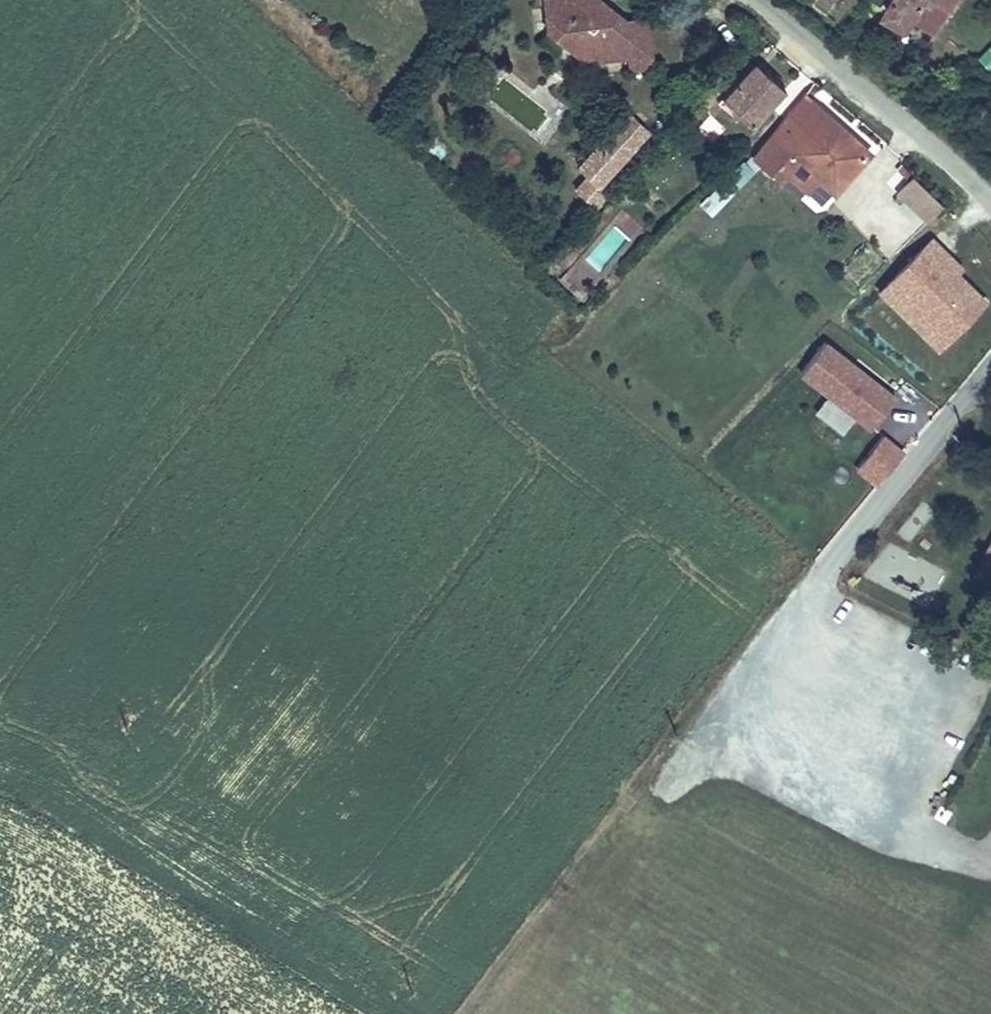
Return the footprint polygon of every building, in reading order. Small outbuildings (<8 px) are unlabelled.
[(640,39),(621,20),(612,22),(584,0),(541,0),(542,30),(584,62),(626,58),(632,48),(640,39)] [(605,0),(584,0),(612,22),(621,20),(626,18),(605,0)] [(918,16),(940,31),(960,0),(893,0),(884,13),(909,30),(918,16)] [(621,20),(640,39),(632,48),(626,58),(627,71),(654,68),(651,16),(626,18),(621,20)] [(977,56),(990,70),(990,42),(977,56)] [(750,57),(714,92),(750,124),(784,88),(750,57)] [(834,198),(874,152),(805,91),(751,152),(801,198),(815,183),(834,198)] [(705,106),(689,123),(712,143),(728,127),(705,106)] [(628,112),(575,166),(583,176),(571,188),(595,210),(610,194),(600,186),(652,132),(628,112)] [(696,204),(708,216),(745,179),(732,167),(696,204)] [(912,176),(894,195),(925,225),(944,206),(912,176)] [(938,352),(989,300),(958,273),(964,267),(928,231),(869,285),(938,352)] [(575,269),(562,283),(580,299),(593,285),(575,269)] [(871,429),(896,396),(824,340),(796,373),(871,429)] [(904,451),(882,433),(854,468),(877,486),(904,451)] [(976,573),(990,581),(990,544),(976,573)]
